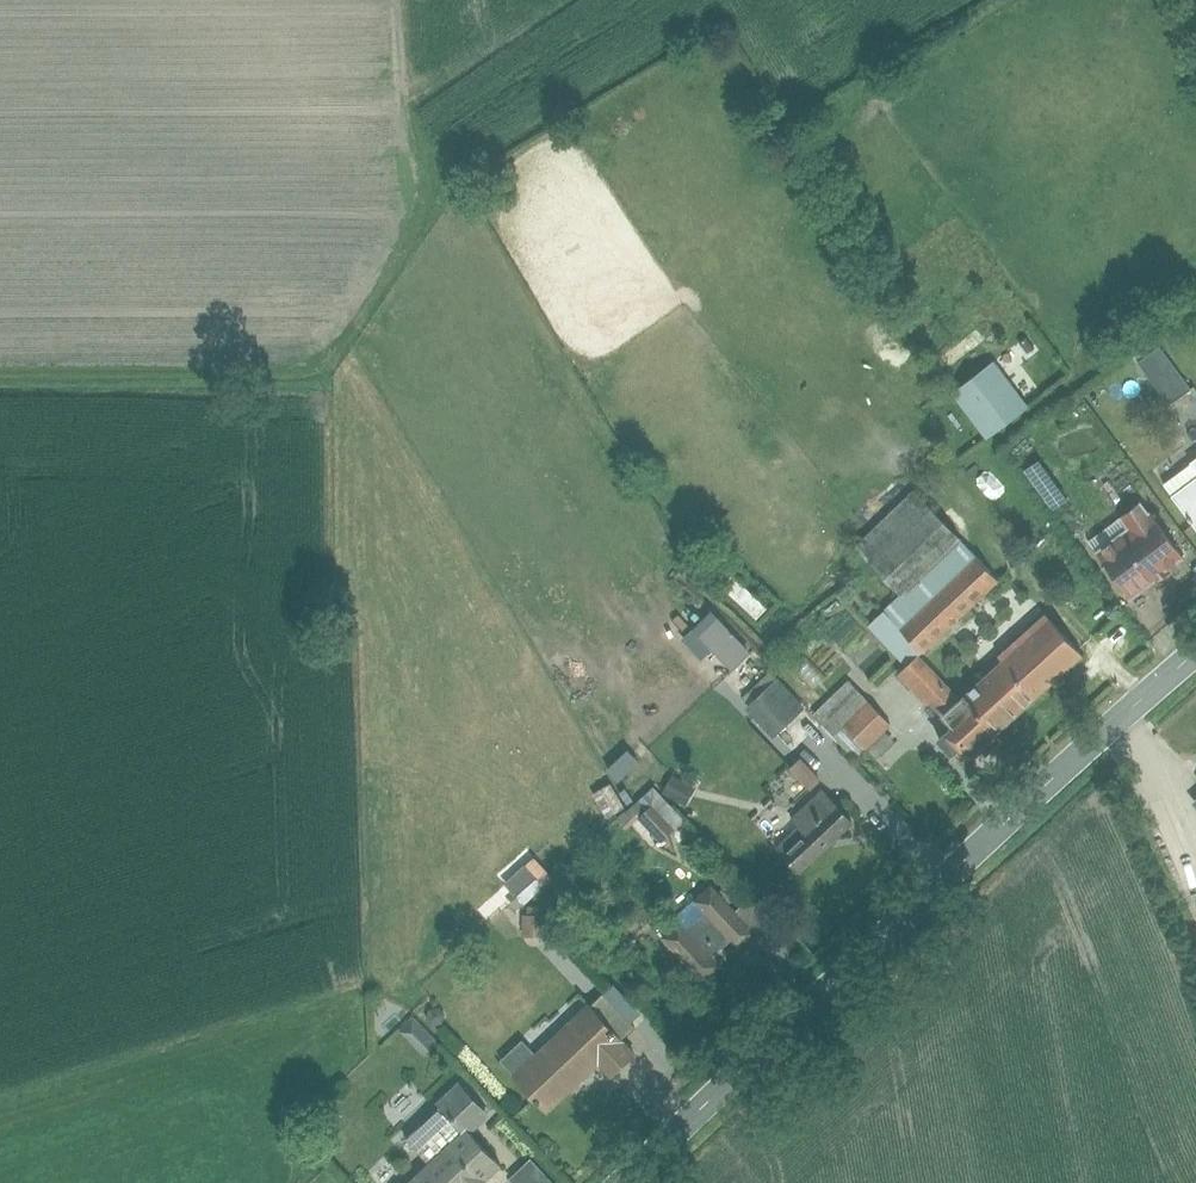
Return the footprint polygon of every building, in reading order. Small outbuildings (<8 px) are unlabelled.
[(1159,371),(1195,416),(1195,371),(1182,353),(1159,371)] [(999,354),(954,385),(988,434),(1033,403),(999,354)] [(1172,493),(1195,525),(1195,475),(1172,493)] [(1019,585),(936,494),(880,545),(925,594),(906,611),(944,653),(1019,585)] [(1130,596),(1185,553),(1148,507),(1093,550),(1130,596)] [(758,578),(745,591),(780,627),(793,614),(758,578)] [(1022,707),(1083,653),(1049,615),(988,670),(1022,707)] [(709,641),(687,619),(675,632),(729,685),(748,666),(759,677),(777,659),(734,616),(709,641)] [(1022,707),(988,670),(932,721),(965,758),(1022,707)] [(802,751),(821,734),(832,747),(845,735),(791,674),(765,697),(775,709),(769,715),(802,751)] [(869,680),(833,714),(856,738),(863,731),(882,752),(911,725),(869,680)] [(847,744),(839,751),(857,771),(865,764),(847,744)] [(802,872),(859,820),(831,790),(774,841),(802,872)] [(679,830),(613,812),(654,855),(679,830)] [(547,910),(578,883),(557,860),(527,887),(547,910)] [(701,975),(753,931),(702,871),(650,914),(701,975)] [(546,939),(567,941),(570,920),(549,918),(546,939)] [(649,1045),(672,1027),(641,988),(618,1005),(649,1045)] [(556,1123),(635,1053),(585,997),(506,1067),(556,1123)] [(460,1113),(427,1138),(431,1143),(464,1117),(460,1113)] [(501,1165),(467,1127),(404,1182),(481,1182),(501,1165)] [(530,1182),(575,1182),(551,1161),(530,1182)]
